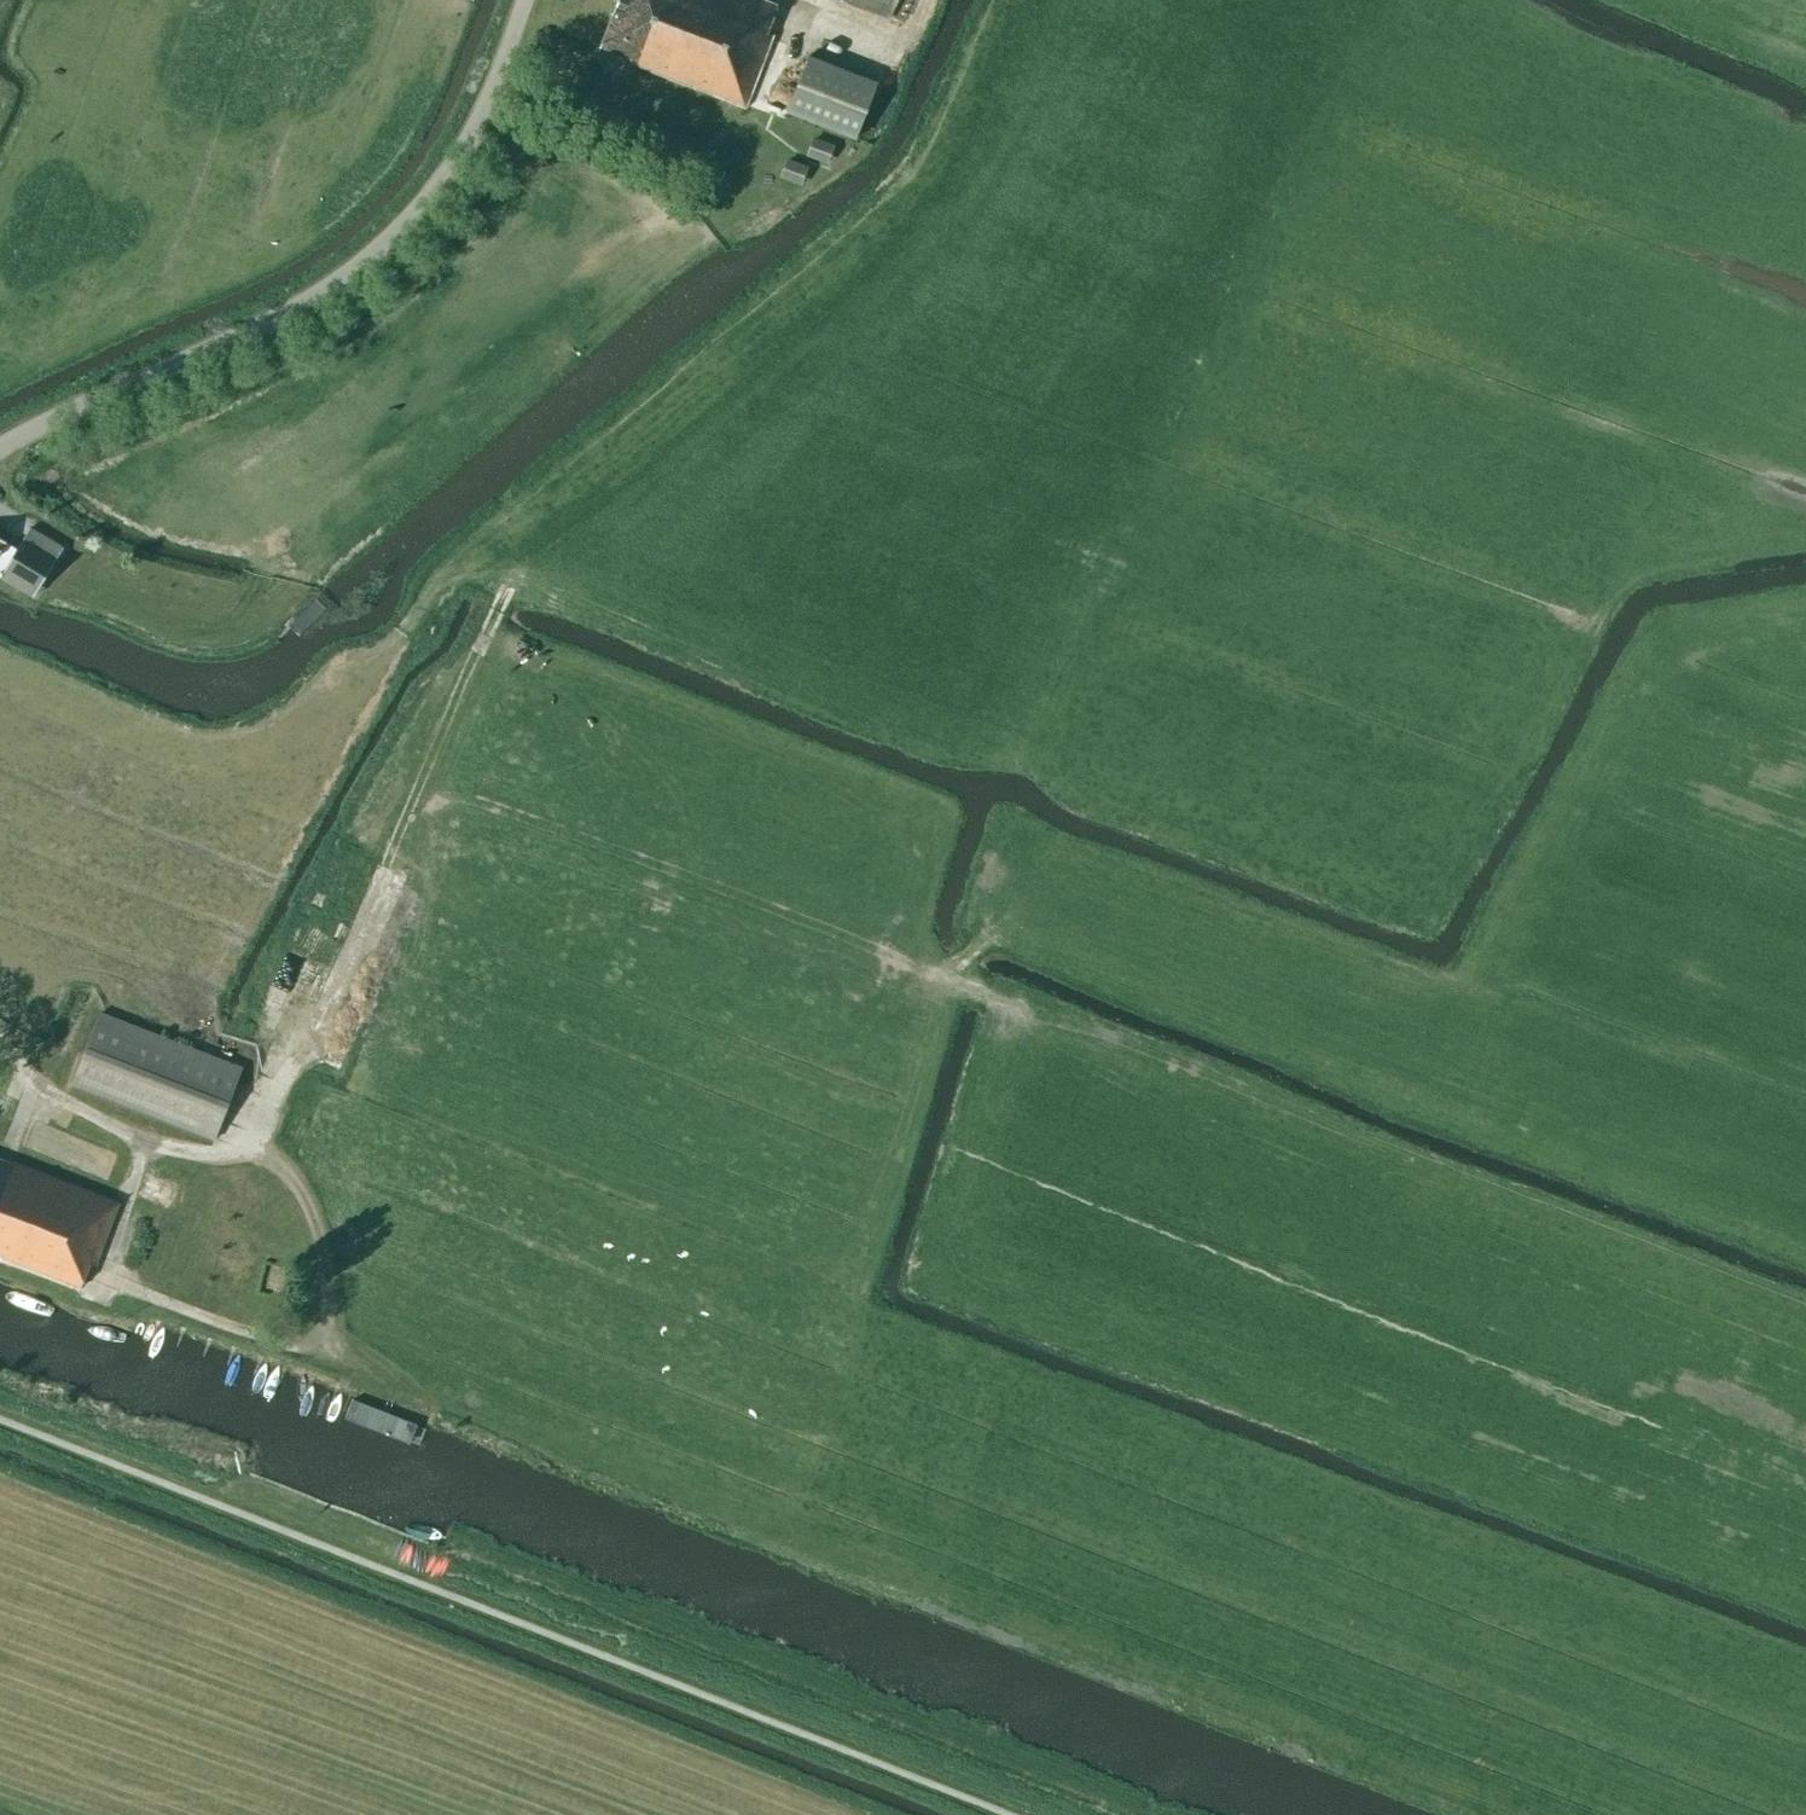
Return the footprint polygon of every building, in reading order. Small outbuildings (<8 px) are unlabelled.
[(778,5),(765,0),(618,0),(599,49),(745,106),(773,33),(767,31),(778,5)] [(890,20),(898,1),(898,0),(839,0),(890,20)] [(879,81),(809,55),(787,113),(857,139),(879,81)] [(781,177),(802,185),(810,167),(788,158),(781,177)] [(23,552),(0,538),(0,575),(1,575),(4,571),(23,583),(30,571),(44,579),(56,559),(29,542),(23,552)] [(214,1139),(242,1067),(101,1012),(72,1084),(214,1139)] [(5,1158),(0,1156),(0,1252),(2,1253),(1,1255),(81,1286),(90,1263),(95,1265),(120,1202),(5,1158)]
